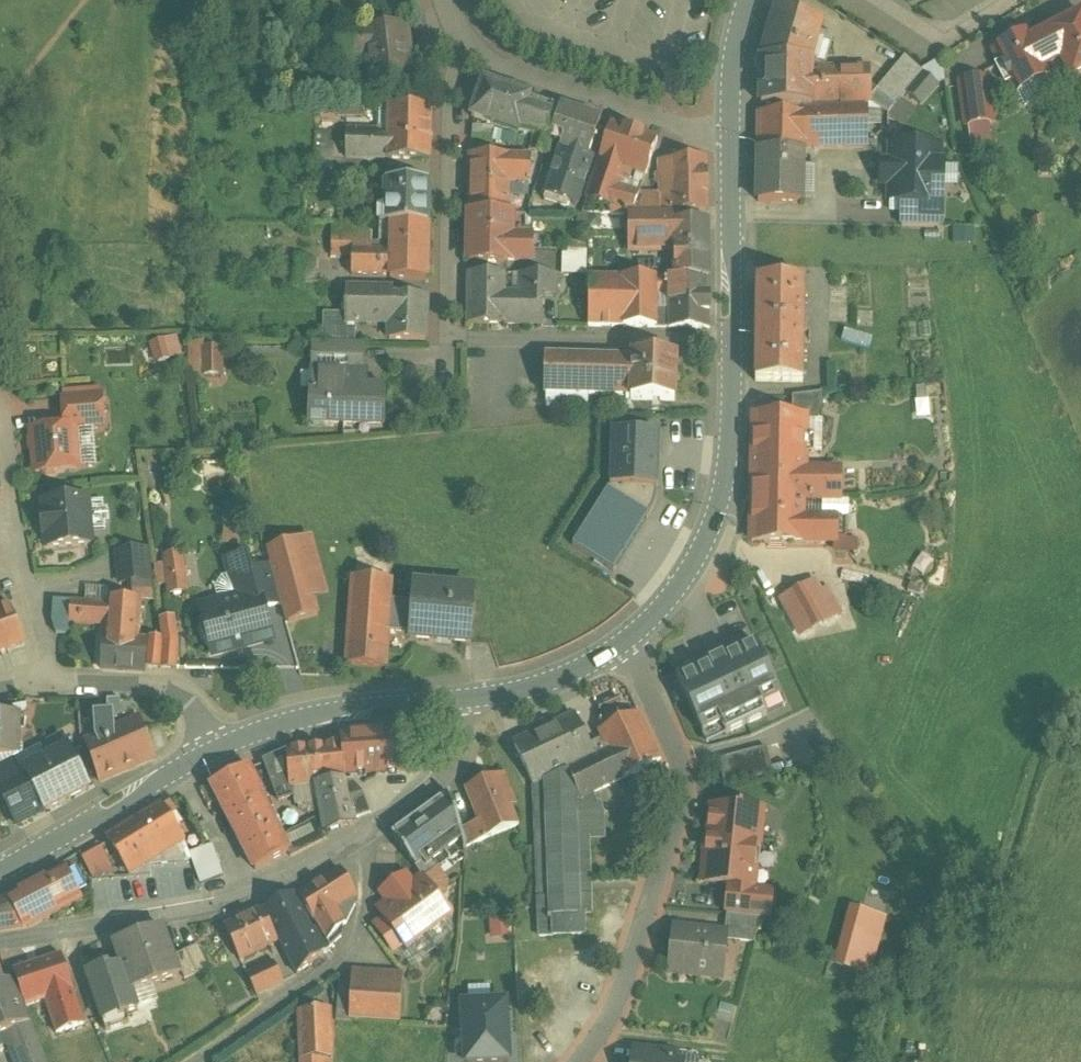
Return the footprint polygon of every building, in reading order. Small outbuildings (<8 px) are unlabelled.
[(823,24),(777,8),(763,59),(813,59),(823,24)] [(1049,34),(1062,61),(1072,81),(1080,76),(1080,17),(1049,34)] [(405,26),(367,31),(367,30),(364,31),(364,32),(367,57),(371,90),(373,90),(374,90),(412,85),(415,85),(408,26),(405,26)] [(364,32),(339,34),(342,60),(367,57),(364,32)] [(1030,35),(995,53),(1001,64),(996,67),(1006,86),(1011,84),(1017,95),(1052,77),(1048,68),(1062,61),(1049,34),(1034,42),(1030,35)] [(905,57),(872,97),(872,105),(889,114),(923,72),(905,57)] [(813,59),(763,59),(762,106),(812,106),(812,104),(812,71),(812,61),(813,59)] [(871,69),(812,71),(812,104),(842,103),(842,106),(869,105),(872,105),(872,97),(871,69)] [(924,74),(907,93),(921,104),(938,85),(924,74)] [(987,80),(961,84),(967,127),(993,123),(987,80)] [(562,109),(484,83),(473,119),(519,134),(520,131),(534,135),(552,140),(562,109)] [(842,106),(804,107),(804,116),(803,148),(817,147),(817,149),(869,147),(869,105),(842,106)] [(389,132),(363,132),(363,109),(347,108),(347,159),(388,160),(389,132)] [(432,110),(389,109),(389,132),(388,160),(389,161),(430,162),(432,110)] [(573,113),(546,195),(547,195),(545,201),(561,206),(563,200),(579,205),(594,158),(590,157),(602,122),(573,113)] [(804,116),(762,115),(761,151),(760,151),(759,203),(802,204),(803,148),(804,116)] [(658,141),(612,125),(601,160),(630,169),(647,175),(658,141)] [(494,129),(474,127),(473,141),(494,142),(494,129)] [(552,140),(534,135),(530,152),(547,156),(552,140)] [(940,149),(892,148),(892,165),(884,165),(884,183),(891,183),(891,200),(904,201),(941,202),(942,202),(943,167),(940,166),(940,149)] [(532,157),(473,156),(472,210),(509,210),(509,185),(532,185),(532,157)] [(641,193),(619,187),(621,181),(625,182),(630,169),(601,160),(587,200),(612,208),(612,216),(633,215),(634,215),(640,196),(641,193)] [(707,162),(661,164),(661,176),(656,176),(656,185),(661,185),(662,196),(664,214),(666,214),(670,214),(708,213),(707,162)] [(412,182),(437,182),(437,163),(412,163),(412,182)] [(430,183),(386,182),(386,207),(380,207),(380,225),(381,225),(429,227),(430,183)] [(662,196),(640,196),(634,215),(664,214),(662,196)] [(941,202),(904,201),(903,227),(940,228),(941,202)] [(664,214),(634,215),(633,215),(634,228),(670,227),(670,226),(671,226),(670,214),(666,214),(664,214)] [(507,216),(471,215),(470,263),(506,263),(506,262),(507,240),(507,216)] [(372,226),(345,225),(345,229),(333,228),(332,257),(353,257),(352,277),(382,277),(382,265),(373,265),(374,252),(372,252),(372,226)] [(429,227),(381,225),(381,244),(391,244),(391,252),(374,252),(373,265),(382,265),(382,277),(391,278),(390,280),(428,281),(429,227)] [(671,226),(670,226),(670,227),(634,228),(634,253),(676,252),(676,279),(709,279),(708,226),(671,226)] [(543,241),(507,240),(506,262),(543,263),(543,241)] [(588,251),(564,250),(563,275),(587,276),(588,251)] [(506,275),(470,275),(469,325),(530,326),(530,295),(521,294),(514,294),(506,299),(506,275)] [(558,276),(521,275),(521,294),(530,295),(530,326),(543,326),(544,298),(557,298),(558,287),(558,276)] [(658,279),(590,278),(589,327),(624,328),(624,329),(657,329),(657,305),(658,279)] [(676,279),(671,279),(670,298),(662,298),(662,305),(657,305),(657,329),(710,329),(709,279),(676,279)] [(805,282),(758,281),(756,383),(804,384),(805,282)] [(427,298),(394,297),(394,291),(348,290),(347,323),(388,323),(390,322),(390,340),(426,341),(427,298)] [(226,326),(199,326),(198,359),(225,360),(226,326)] [(159,364),(186,355),(180,335),(153,344),(159,364)] [(364,344),(347,343),(337,343),(337,361),(363,361),(364,344)] [(677,357),(633,355),(633,359),(546,356),(545,395),(547,395),(547,408),(588,410),(589,397),(627,397),(627,399),(632,400),(631,401),(675,402),(677,357)] [(365,373),(313,372),(311,423),(383,425),(384,393),(364,393),(365,373)] [(823,394),(793,398),(793,418),(806,418),(806,422),(822,422),(823,394)] [(102,397),(63,400),(66,429),(74,428),(75,429),(105,427),(102,397)] [(793,418),(755,417),(752,542),(804,543),(805,519),(805,501),(805,472),(806,422),(806,418),(793,418)] [(66,429),(33,431),(37,474),(44,473),(47,476),(56,475),(58,472),(78,470),(75,429),(74,428),(66,429)] [(658,497),(658,489),(660,433),(612,432),(610,487),(609,490),(573,546),(614,572),(650,516),(655,506),(658,497)] [(841,472),(811,471),(805,472),(805,501),(841,501),(841,472)] [(94,491),(46,495),(50,552),(100,548),(94,491)] [(837,519),(805,519),(804,543),(837,543),(837,519)] [(298,541),(269,549),(289,624),(319,616),(298,541)] [(113,558),(112,543),(102,543),(102,558),(113,558)] [(138,552),(118,554),(120,583),(141,581),(138,552)] [(229,564),(242,606),(259,601),(264,617),(283,611),(271,567),(251,573),(246,558),(229,564)] [(184,562),(166,564),(170,593),(187,591),(184,562)] [(393,581),(353,579),(348,649),(388,652),(390,633),(391,604),(391,603),(393,581)] [(831,580),(785,597),(801,638),(847,621),(831,580)] [(476,591),(414,586),(413,605),(391,603),(391,604),(390,633),(411,634),(410,639),(472,643),(476,591)] [(143,601),(108,599),(108,605),(107,618),(141,620),(143,601)] [(270,638),(264,617),(259,601),(242,606),(199,618),(211,657),(270,638)] [(108,605),(71,602),(70,624),(106,626),(107,618),(108,605)] [(0,605),(0,654),(24,645),(11,608),(2,611),(0,605)] [(176,617),(160,619),(162,638),(149,637),(148,639),(146,668),(147,669),(178,670),(180,644),(176,617)] [(141,620),(107,618),(106,626),(105,637),(104,637),(102,670),(146,672),(147,669),(146,668),(148,639),(139,639),(141,620)] [(759,646),(680,682),(703,731),(721,723),(728,738),(768,720),(761,705),(781,695),(759,646)] [(108,704),(85,706),(86,743),(140,720),(139,717),(152,716),(151,698),(135,699),(134,697),(122,698),(122,700),(108,700),(108,704)] [(76,713),(43,718),(49,759),(25,772),(45,812),(90,790),(70,751),(81,746),(76,713)] [(0,716),(0,765),(16,769),(18,767),(20,714),(0,716)] [(576,717),(515,746),(535,787),(540,937),(586,936),(586,916),(593,916),(589,840),(606,840),(605,815),(601,804),(598,805),(594,794),(662,762),(639,714),(600,732),(603,740),(590,746),(576,717)] [(86,743),(86,744),(101,783),(154,759),(140,720),(86,743)] [(408,731),(343,736),(345,775),(346,775),(409,772),(408,731)] [(343,744),(289,749),(289,752),(293,788),(294,788),(318,785),(327,832),(354,824),(354,821),(346,782),(346,775),(345,775),(343,736),(342,736),(343,744)] [(767,748),(733,757),(719,761),(725,787),(774,774),(767,748)] [(289,752),(265,762),(279,801),(295,797),(294,788),(293,788),(289,752)] [(0,765),(0,789),(23,782),(16,769),(0,765)] [(262,791),(250,767),(212,786),(256,871),(290,854),(259,793),(262,791)] [(505,774),(466,789),(479,822),(486,840),(520,826),(512,807),(517,805),(505,774)] [(370,777),(346,782),(354,821),(388,808),(380,787),(374,789),(370,777)] [(439,802),(393,835),(416,868),(451,842),(462,834),(439,802)] [(161,805),(108,837),(132,875),(162,856),(185,842),(161,805)] [(742,813),(713,810),(710,838),(706,841),(705,855),(708,858),(705,883),(731,886),(730,897),(753,899),(754,894),(756,872),(753,868),(755,851),(762,845),(765,812),(742,809),(742,813)] [(479,822),(463,829),(468,847),(486,840),(479,822)] [(185,842),(162,856),(169,861),(189,849),(185,842)] [(449,884),(436,867),(458,852),(451,842),(416,868),(424,879),(440,900),(447,895),(449,884)] [(107,860),(91,862),(94,878),(109,876),(107,860)] [(188,863),(152,866),(153,876),(110,880),(112,903),(191,896),(188,863)] [(0,903),(0,931),(26,927),(27,928),(80,900),(73,888),(64,870),(0,903)] [(342,871),(300,897),(314,922),(315,921),(328,943),(346,925),(336,908),(357,896),(342,871)] [(412,884),(398,882),(390,888),(388,902),(389,904),(378,912),(384,921),(376,927),(393,951),(402,945),(406,951),(452,917),(440,900),(424,879),(414,887),(412,884)] [(93,881),(73,888),(80,900),(83,907),(95,904),(93,881)] [(773,896),(754,894),(753,899),(730,897),(728,917),(762,920),(762,921),(770,921),(773,896)] [(295,895),(265,910),(298,976),(329,950),(318,929),(313,932),(302,911),(303,910),(295,895)] [(263,911),(225,929),(241,961),(278,943),(263,911)] [(884,920),(860,914),(845,969),(869,975),(882,930),(892,933),(896,915),(886,912),(884,920)] [(762,920),(728,917),(726,930),(737,931),(736,944),(755,946),(762,921),(762,920)] [(509,920),(492,921),(493,935),(510,934),(509,920)] [(163,928),(114,944),(122,966),(131,992),(133,992),(180,976),(163,928)] [(729,935),(674,929),(669,975),(692,977),(722,980),(724,981),(729,935)] [(199,946),(175,957),(185,980),(209,969),(199,946)] [(62,956),(14,972),(18,982),(27,1008),(34,1005),(46,1001),(74,992),(62,956)] [(274,964),(248,977),(257,996),(283,983),(274,964)] [(109,967),(87,974),(107,1032),(131,1024),(127,1013),(139,1010),(133,992),(131,992),(122,966),(110,970),(109,967)] [(0,993),(0,1035),(3,1034),(32,1023),(27,1008),(18,982),(4,987),(5,991),(0,993)] [(403,987),(352,983),(350,1021),(400,1024),(403,987)] [(74,992),(46,1001),(57,1035),(85,1026),(74,992)] [(463,1006),(467,1061),(505,1061),(509,1061),(505,1004),(463,1006)] [(301,1013),(302,1061),(332,1061),(331,1011),(301,1013)] [(3,1034),(14,1061),(29,1061),(44,1056),(40,1045),(32,1023),(3,1034)] [(636,1048),(634,1061),(674,1061),(675,1052),(636,1048)]
